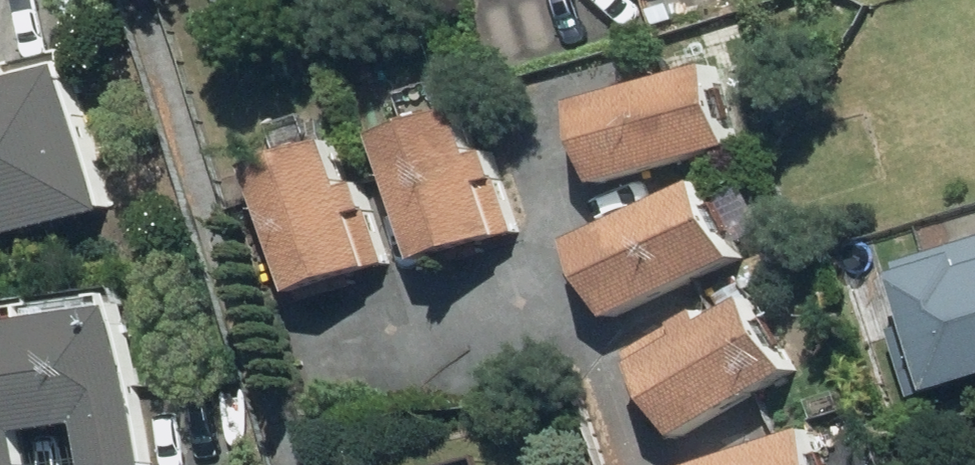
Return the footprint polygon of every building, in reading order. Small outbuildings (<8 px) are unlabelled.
[(0,77),(0,231),(141,205),(113,56),(0,77)] [(728,65),(592,102),(613,183),(749,147),(728,65)] [(509,143),(501,145),(490,106),(399,131),(434,254),(524,229),(509,176),(517,174),(509,143)] [(379,173),(371,176),(355,128),(267,156),(308,284),(396,255),(380,204),(388,202),(379,173)] [(748,187),(730,195),(723,179),(591,236),(627,317),(758,259),(751,243),(769,234),(748,187)] [(925,396),(974,382),(974,246),(914,264),(931,323),(906,330),(925,396)] [(769,293),(651,347),(690,432),(808,378),(769,293)] [(50,422),(108,417),(113,464),(172,464),(158,305),(131,307),(0,319),(0,464),(54,464),(50,422)] [(724,464),(844,464),(829,425),(724,464)]
